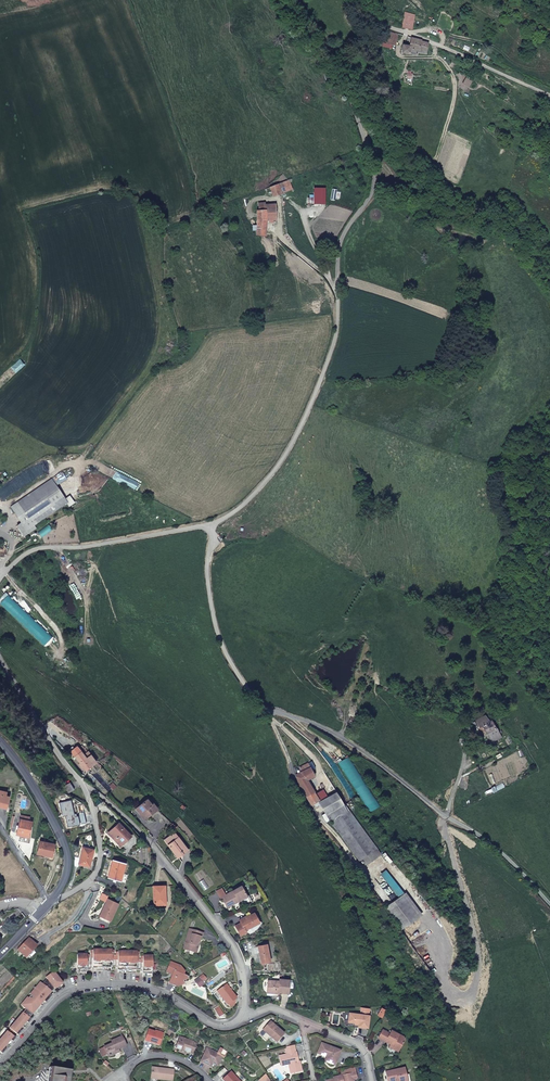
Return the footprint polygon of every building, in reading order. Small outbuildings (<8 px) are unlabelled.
[(411,29),(412,20),(404,19),(402,27),(411,29)] [(395,45),(397,34),(388,31),(385,42),(395,45)] [(402,44),(400,51),(407,53),(409,49),(417,51),(425,53),(427,43),(420,41),(420,40),(411,38),(409,46),(402,44)] [(265,233),(266,227),(266,219),(273,219),(273,202),(263,203),(263,202),(259,201),(258,211),(256,210),(256,218),(256,228),(256,232),(265,233)] [(65,502),(49,479),(8,507),(19,523),(15,526),(22,536),(33,528),(31,525),(65,502)] [(52,637),(8,594),(6,595),(4,593),(0,597),(0,605),(43,646),(52,637)] [(484,716),(476,720),(479,727),(482,726),(491,742),(500,737),(490,721),(487,722),(484,716)] [(82,746),(78,749),(83,756),(88,752),(86,750),(82,746)] [(75,757),(80,764),(82,763),(87,769),(96,763),(88,752),(83,756),(78,749),(77,747),(75,749),(71,751),(69,753),(73,759),(75,757)] [(347,756),(337,763),(368,812),(379,805),(347,756)] [(82,763),(80,764),(79,766),(83,772),(87,769),(82,763)] [(301,772),(295,775),(300,789),(310,805),(318,800),(306,780),(313,776),(307,763),(299,768),(301,772)] [(62,788),(67,795),(74,790),(70,783),(62,788)] [(1,806),(1,804),(8,806),(10,797),(6,796),(7,792),(0,791),(0,806),(1,806)] [(318,803),(326,814),(342,805),(335,793),(318,803)] [(144,819),(157,809),(153,804),(151,805),(147,800),(136,809),(144,819)] [(326,814),(331,824),(345,816),(344,814),(347,812),(342,805),(326,814)] [(21,815),(17,835),(29,837),(32,822),(30,821),(31,817),(21,815)] [(358,861),(371,851),(345,816),(331,824),(358,861)] [(129,836),(118,824),(108,833),(119,844),(123,839),(125,841),(129,836)] [(185,849),(175,834),(165,841),(177,858),(182,854),(181,852),(185,849)] [(55,844),(41,841),(39,854),(52,857),(55,844)] [(94,850),(83,848),(79,865),(90,868),(94,850)] [(125,864),(112,860),(107,878),(120,882),(125,864)] [(165,886),(153,887),(154,906),(166,905),(165,886)] [(226,907),(234,903),(233,902),(245,895),(240,886),(224,896),(220,898),(226,907)] [(224,896),(220,889),(215,892),(219,899),(220,898),(224,896)] [(233,902),(234,903),(237,901),(238,902),(246,897),(245,895),(233,902)] [(397,931),(412,921),(405,911),(396,899),(381,909),(397,931)] [(107,900),(103,909),(104,910),(101,917),(109,921),(117,905),(107,900)] [(104,910),(103,909),(98,919),(108,924),(109,921),(101,917),(104,910)] [(258,922),(253,913),(239,921),(240,922),(234,926),(239,935),(245,932),(244,930),(258,922)] [(183,950),(194,953),(197,943),(198,943),(200,938),(202,939),(203,934),(189,929),(183,950)] [(37,947),(29,939),(17,950),(25,958),(37,947)] [(266,944),(256,946),(259,963),(270,962),(266,944)] [(137,957),(137,956),(135,956),(135,954),(112,954),(112,952),(92,952),(93,955),(90,955),(90,957),(77,957),(77,976),(86,976),(86,964),(90,964),(90,960),(93,960),(93,972),(112,972),(111,960),(112,960),(113,962),(117,962),(117,973),(136,973),(136,961),(137,961),(137,963),(142,963),(142,977),(151,977),(151,957),(137,957)] [(169,983),(171,984),(178,987),(184,984),(184,981),(188,979),(187,976),(183,975),(185,971),(180,966),(171,962),(167,972),(173,975),(169,983)] [(48,994),(50,996),(55,990),(54,989),(62,984),(54,971),(45,977),(46,978),(41,983),(39,982),(35,988),(33,987),(32,989),(33,990),(29,995),(30,995),(20,1006),(31,1015),(37,1007),(39,1009),(45,1002),(43,1000),(48,994)] [(203,982),(199,978),(195,981),(199,988),(204,984),(203,982)] [(267,980),(266,991),(265,996),(271,996),(274,994),(274,992),(277,992),(277,993),(286,994),(287,981),(277,980),(277,982),(267,980)] [(236,998),(225,985),(216,992),(227,1005),(228,1004),(233,1001),(236,998)] [(218,1005),(214,1008),(220,1016),(224,1013),(218,1005)] [(25,1021),(27,1023),(30,1020),(22,1012),(8,1028),(17,1035),(20,1032),(18,1030),(25,1021)] [(370,1013),(361,1012),(361,1016),(349,1015),(349,1024),(354,1025),(356,1023),(358,1024),(358,1028),(368,1029),(369,1017),(370,1013)] [(20,1032),(27,1023),(25,1021),(18,1030),(20,1032)] [(269,1022),(262,1031),(266,1034),(269,1037),(275,1043),(283,1033),(269,1022)] [(12,1042),(15,1038),(6,1030),(0,1038),(0,1053),(1,1054),(5,1050),(3,1048),(10,1040),(12,1042)] [(149,1030),(146,1041),(159,1045),(163,1035),(155,1032),(149,1030)] [(402,1035),(400,1033),(398,1034),(389,1030),(388,1033),(381,1030),(378,1038),(385,1042),(386,1041),(390,1043),(389,1046),(395,1049),(396,1047),(399,1049),(403,1040),(402,1035)] [(266,1034),(262,1031),(258,1036),(265,1042),(269,1037),(266,1034)] [(122,1036),(111,1041),(112,1044),(104,1047),(107,1054),(108,1057),(115,1054),(114,1051),(119,1049),(126,1046),(122,1036)] [(176,1048),(194,1054),(197,1044),(193,1043),(193,1042),(180,1037),(176,1048)] [(5,1050),(12,1042),(10,1040),(3,1048),(5,1050)] [(317,1054),(325,1057),(328,1058),(326,1063),(334,1066),(340,1051),(321,1044),(317,1054)] [(294,1046),(284,1048),(286,1055),(278,1056),(280,1066),(288,1065),(290,1074),(301,1071),(300,1064),(299,1064),(298,1062),(296,1053),(294,1046)] [(102,1056),(107,1054),(104,1047),(98,1050),(102,1056)] [(200,1062),(209,1066),(211,1063),(215,1065),(220,1055),(222,1056),(224,1052),(218,1049),(216,1053),(206,1048),(200,1062)] [(154,1067),(152,1079),(161,1080),(173,1080),(175,1073),(154,1067)] [(355,1073),(354,1068),(339,1071),(340,1076),(333,1078),(333,1080),(326,1080),(353,1080),(353,1079),(356,1079),(355,1073)] [(49,1069),(47,1080),(68,1080),(70,1072),(49,1069)] [(386,1073),(387,1080),(407,1080),(405,1069),(386,1073)] [(230,1071),(222,1079),(223,1080),(239,1080),(230,1071)]
